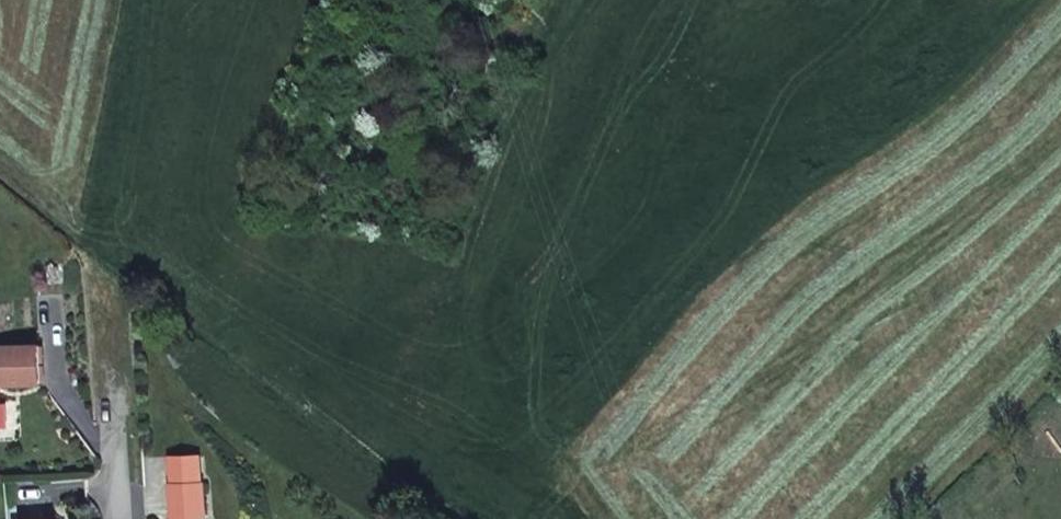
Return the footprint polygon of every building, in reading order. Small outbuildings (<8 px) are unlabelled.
[(42,383),(40,344),(0,346),(0,385),(42,383)] [(173,518),(194,518),(194,516),(206,516),(205,482),(203,455),(169,457),(171,485),(173,518)]
